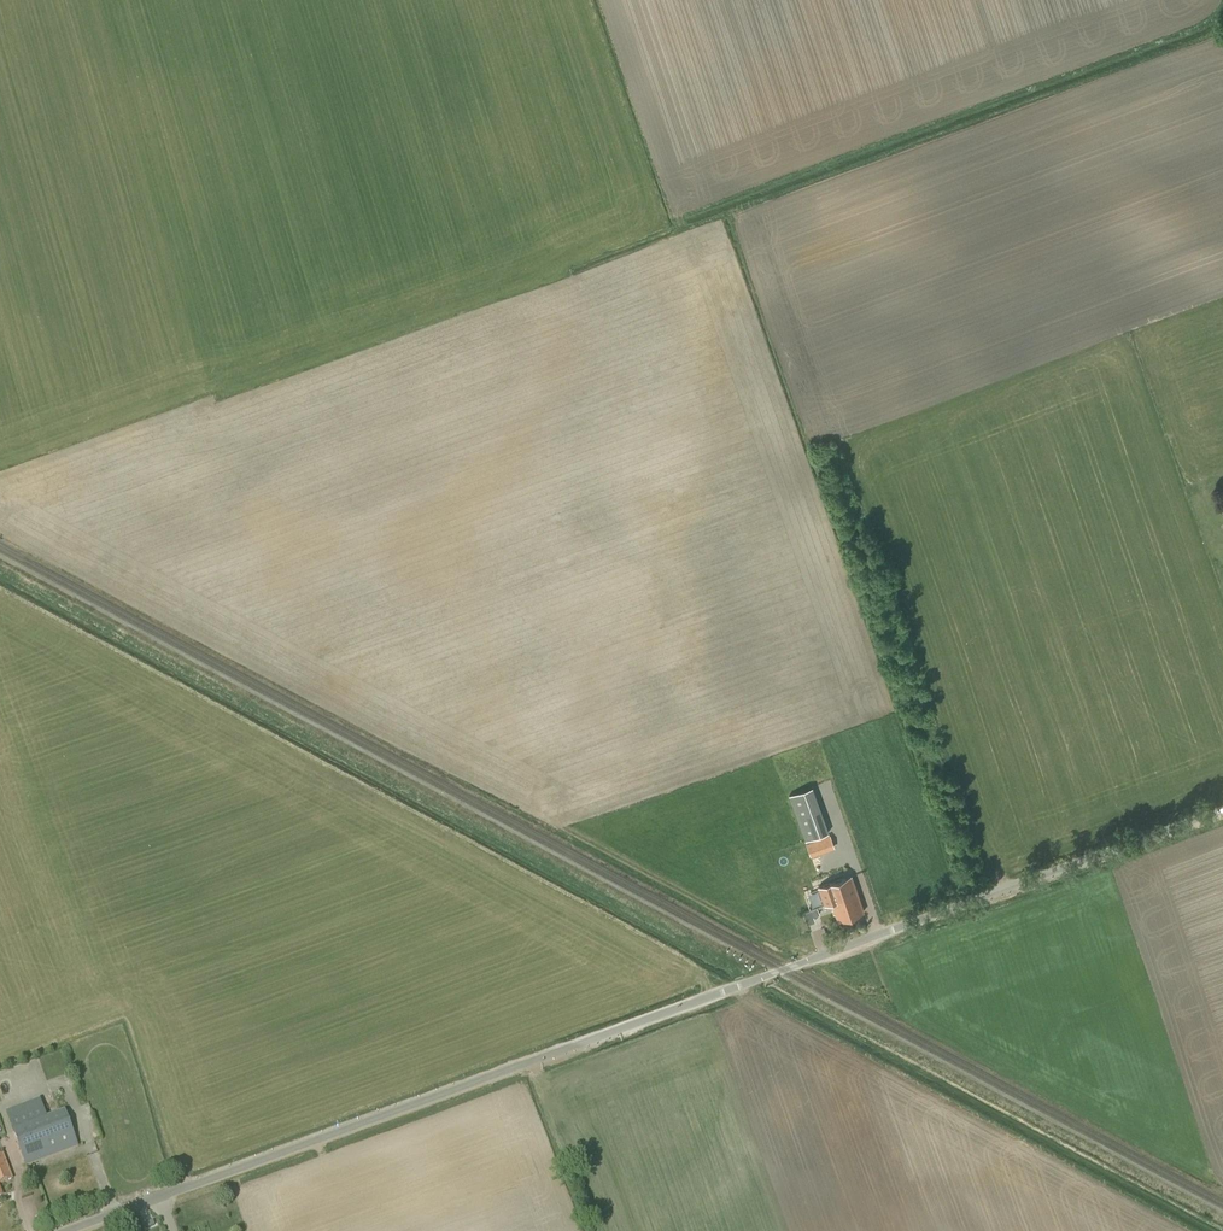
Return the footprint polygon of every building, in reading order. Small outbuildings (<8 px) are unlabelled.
[(824,821),(800,830),(804,841),(828,833),(824,821)] [(830,836),(806,845),(809,855),(834,847),(830,836)] [(864,912),(851,875),(818,887),(824,905),(832,902),(838,921),(864,912)] [(816,909),(810,911),(812,917),(818,915),(816,909)] [(39,1123),(35,1111),(32,1102),(0,1114),(0,1124),(4,1136),(39,1123)] [(1,1183),(11,1179),(2,1154),(0,1155),(0,1179),(1,1183)]
